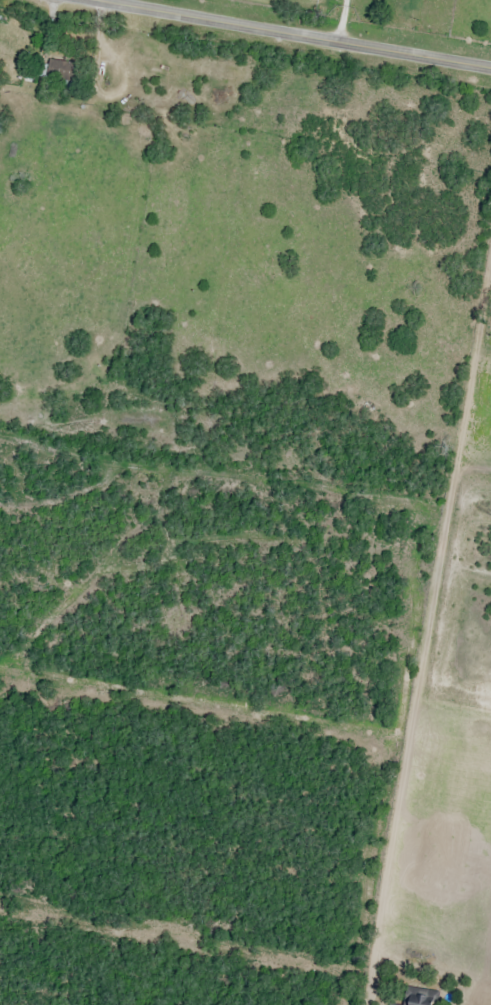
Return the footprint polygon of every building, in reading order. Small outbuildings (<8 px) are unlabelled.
[(73,77),(69,58),(41,64),(46,83),(73,77)] [(402,986),(399,1004),(385,1003),(385,1004),(435,1004),(436,990),(402,986)]
